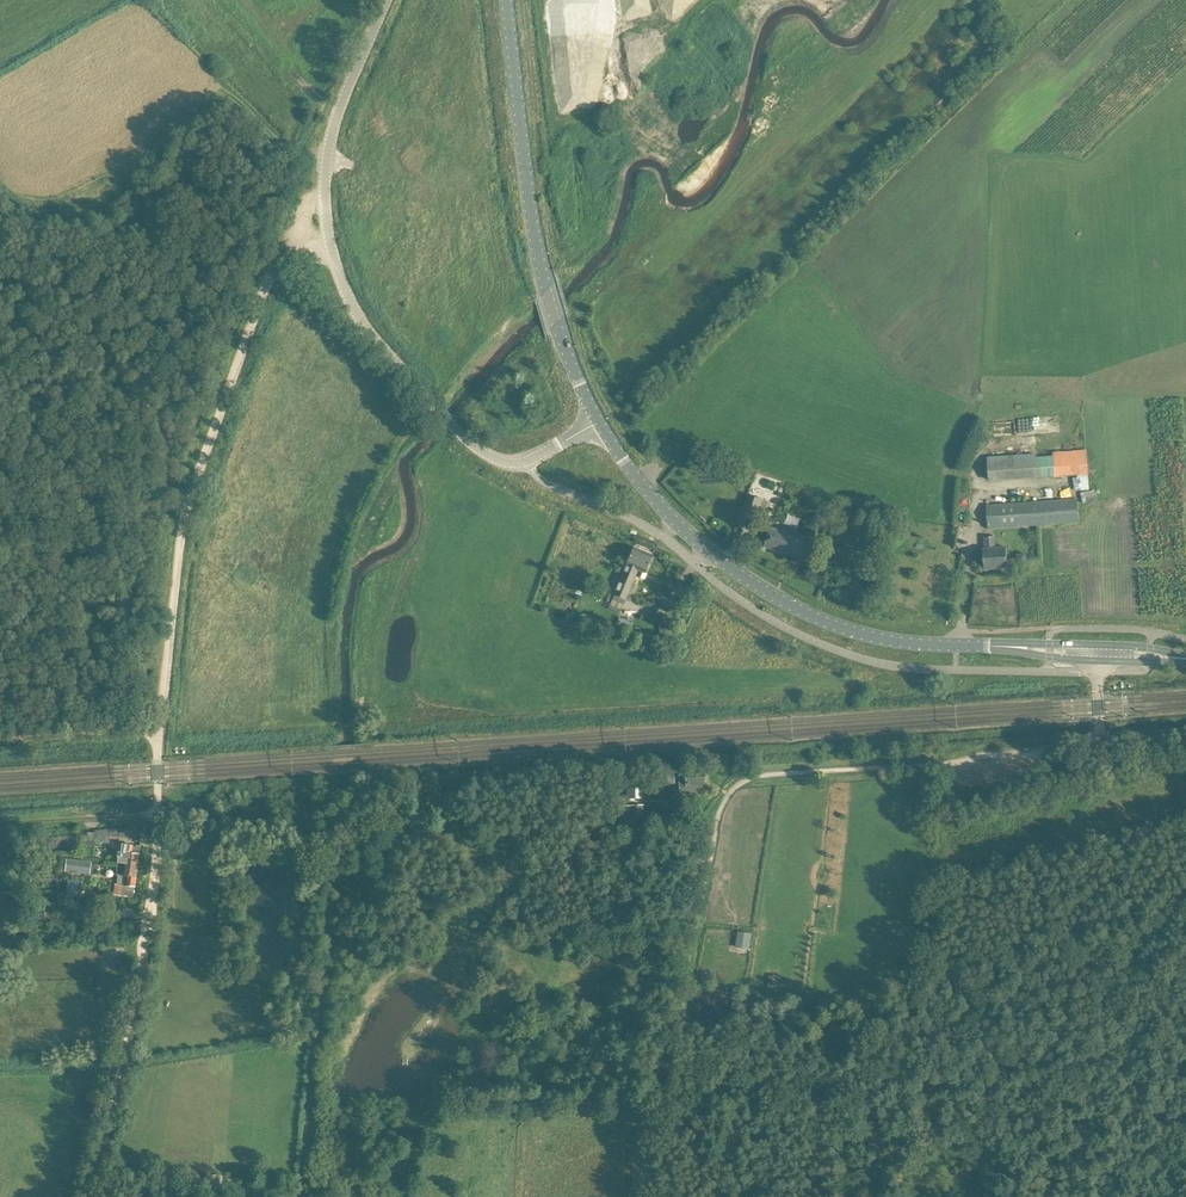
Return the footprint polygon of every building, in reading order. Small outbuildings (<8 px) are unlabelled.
[(1088,475),(1086,450),(1054,452),(1056,477),(1088,475)] [(1049,455),(1036,456),(1036,454),(988,457),(989,480),(1037,477),(1051,476),(1049,455)] [(1097,500),(1092,480),(1080,483),(1084,503),(1097,500)] [(739,523),(754,528),(763,499),(748,495),(739,523)] [(1078,499),(997,505),(998,519),(993,519),(994,528),(1079,522),(1078,499)] [(771,528),(764,546),(809,562),(815,543),(771,528)] [(985,569),(1008,568),(1007,547),(995,548),(994,536),(985,537),(986,549),(983,549),(985,569)] [(609,608),(620,613),(638,570),(645,573),(652,555),(633,547),(617,587),(613,585),(609,593),(614,595),(609,608)] [(671,624),(659,625),(660,633),(672,632),(671,624)] [(640,639),(649,642),(651,635),(642,632),(640,639)] [(642,798),(641,783),(627,784),(628,799),(642,798)] [(110,829),(110,837),(119,838),(120,831),(120,829),(110,829)] [(119,851),(118,864),(137,866),(140,847),(130,846),(131,844),(122,843),(121,851),(119,851)] [(75,874),(86,875),(86,873),(97,874),(98,863),(68,860),(67,870),(76,871),(75,874)] [(137,866),(118,864),(116,875),(118,875),(117,884),(123,885),(122,892),(134,894),(137,866)] [(77,881),(68,882),(68,895),(78,894),(77,881)] [(733,930),(730,951),(748,953),(750,932),(733,930)] [(777,989),(778,977),(769,976),(768,988),(777,989)]
